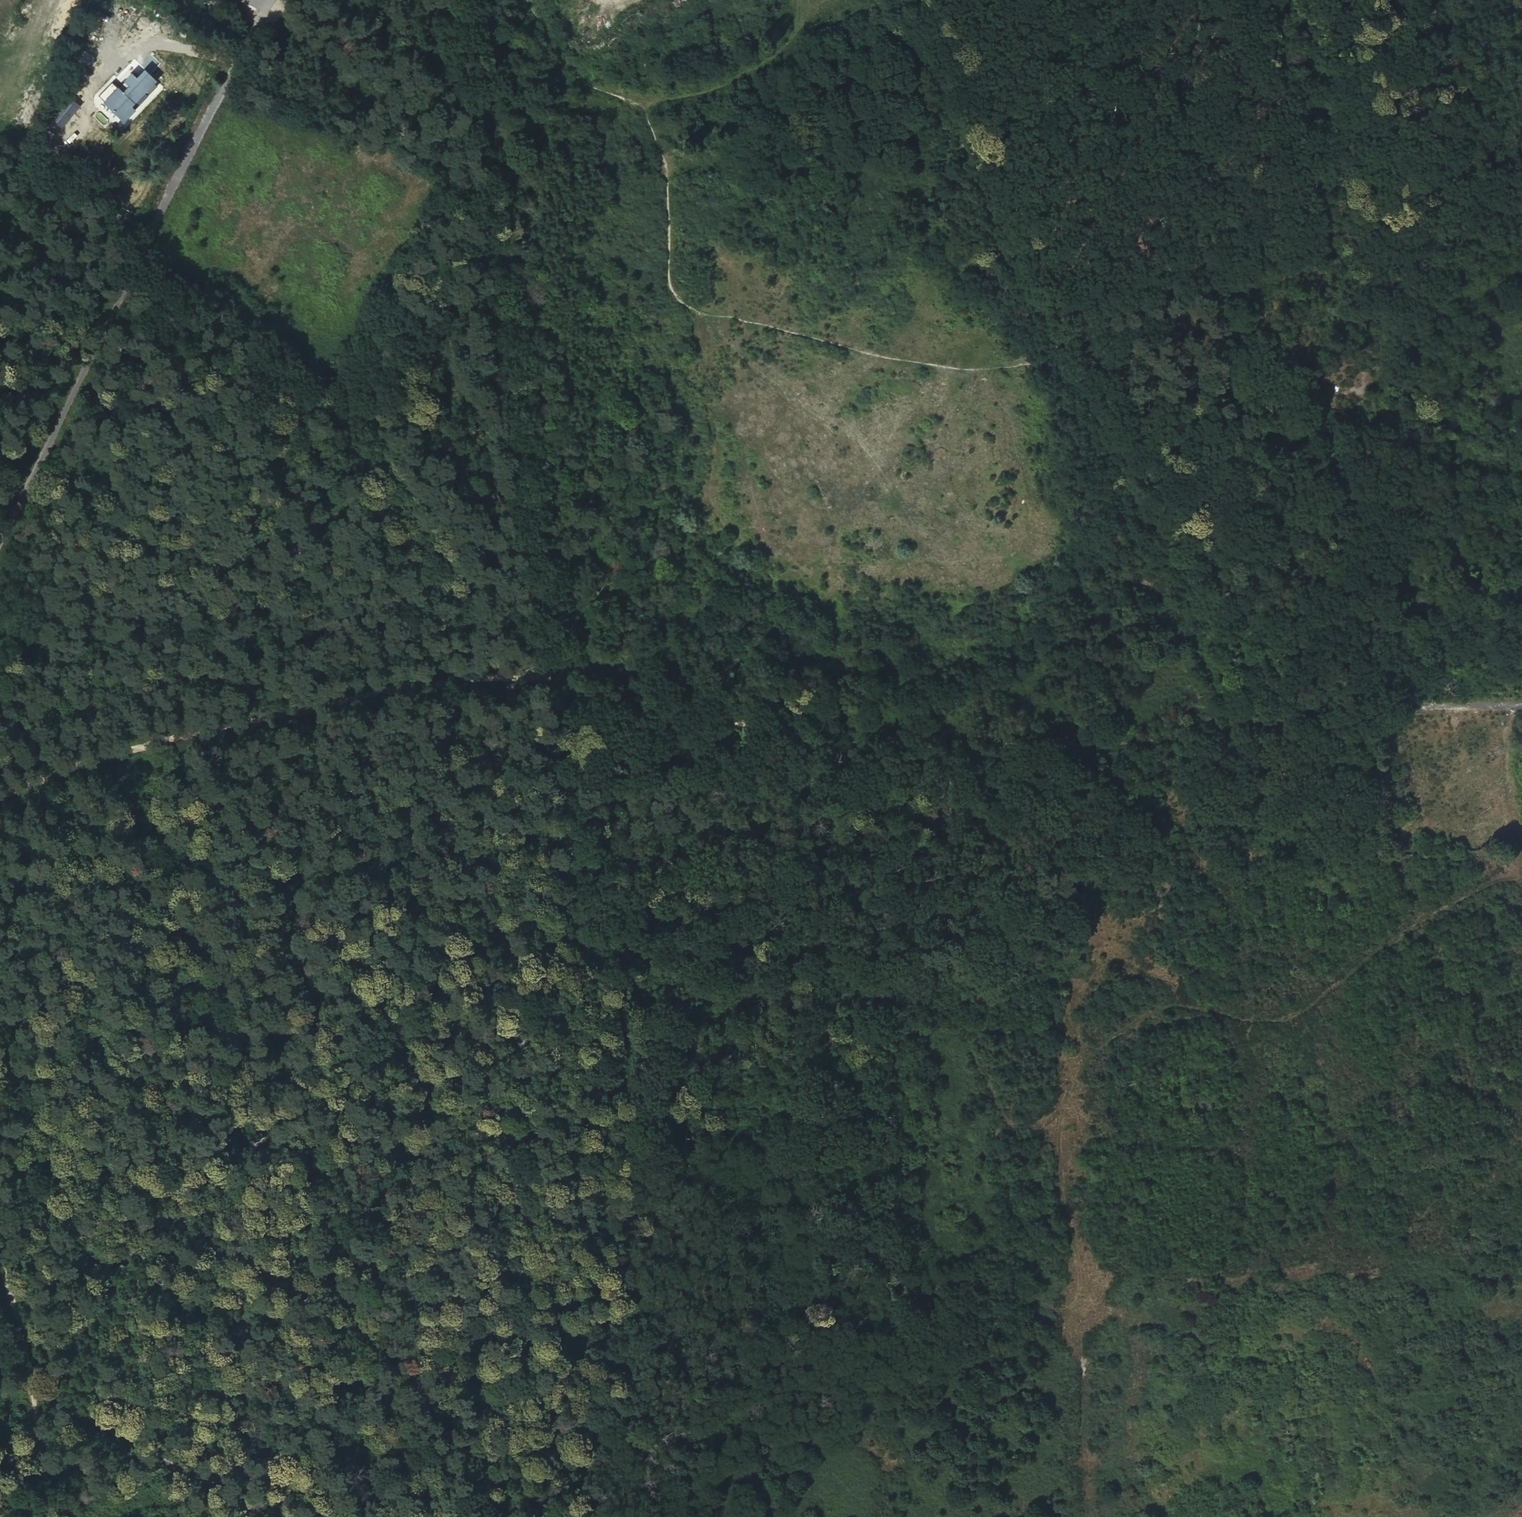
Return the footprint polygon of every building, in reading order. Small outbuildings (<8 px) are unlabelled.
[(186,26),(193,29),(196,22),(189,19),(186,26)] [(132,85),(123,78),(106,97),(124,113),(149,83),(140,74),(132,85)] [(68,122),(81,95),(66,88),(53,115),(68,122)] [(1462,830),(1463,839),(1481,838),(1481,829),(1462,830)]
